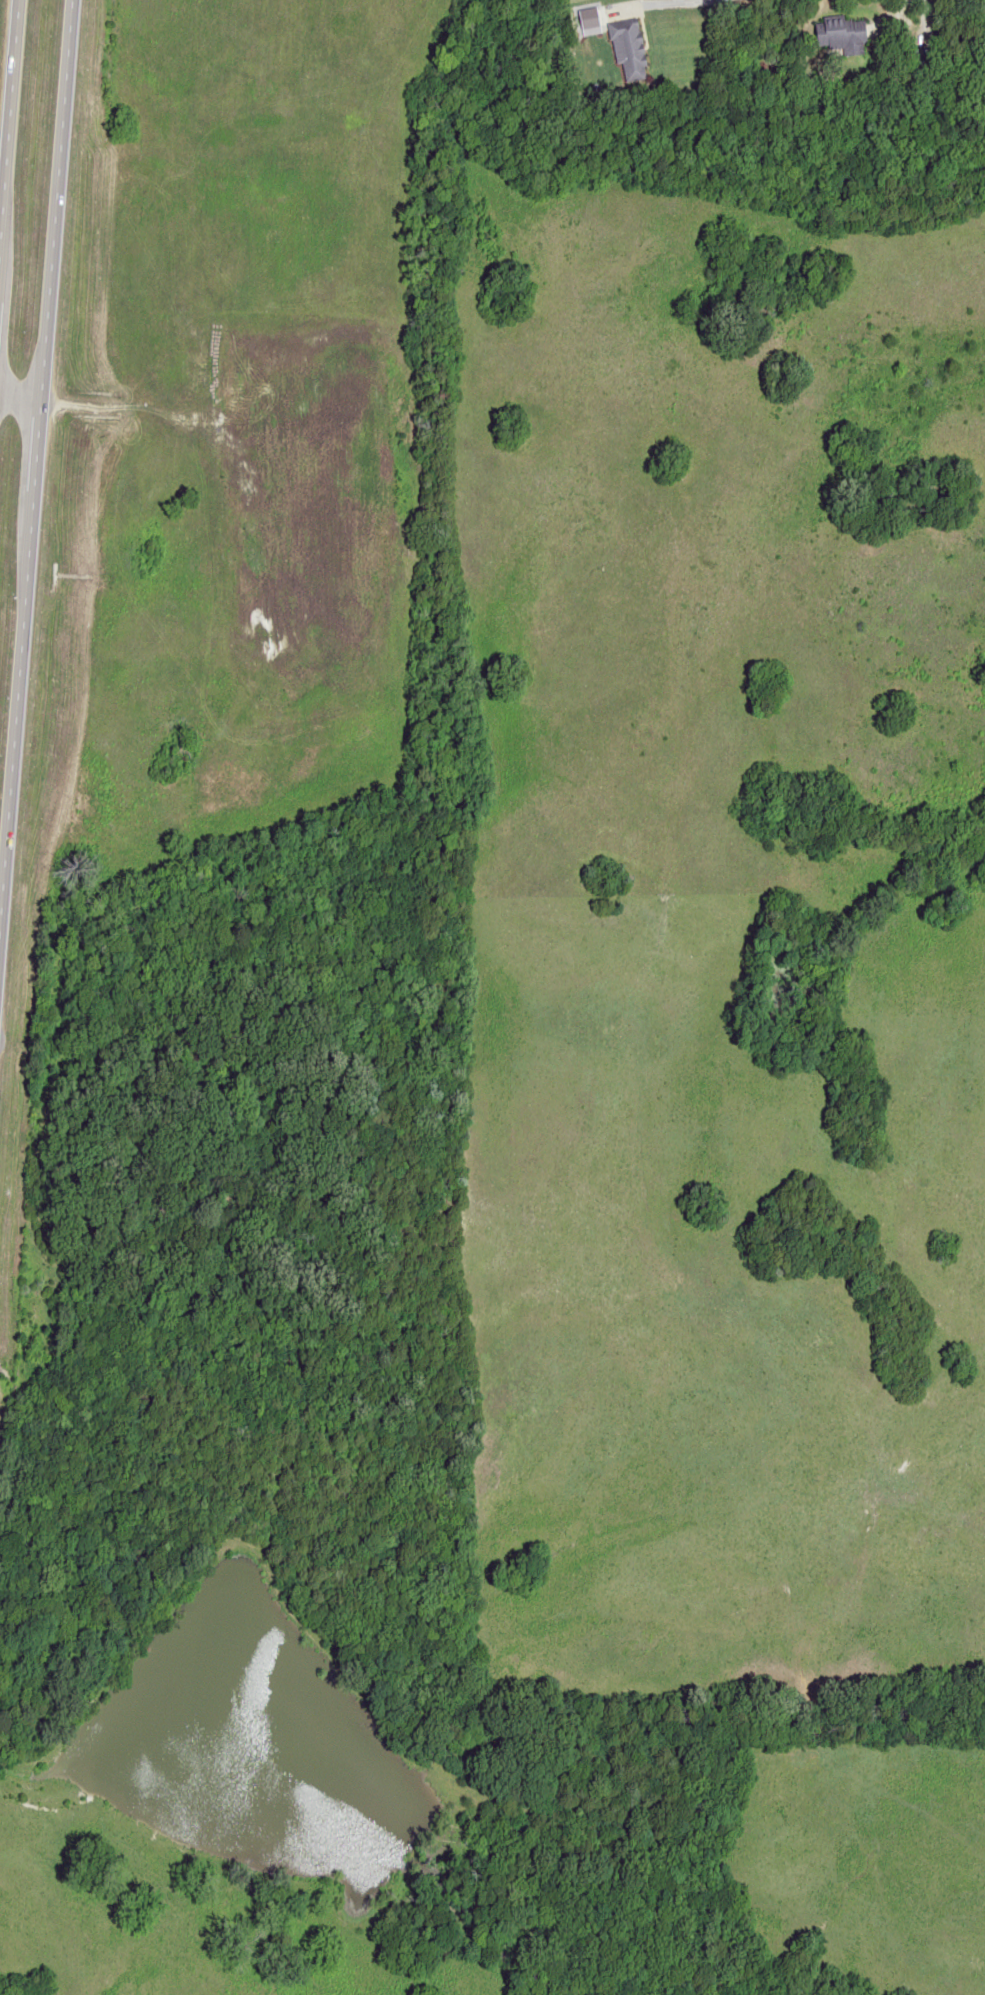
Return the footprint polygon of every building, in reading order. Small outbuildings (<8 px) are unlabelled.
[(614,63),(621,62),(624,81),(646,78),(638,18),(608,23),(614,63)] [(866,52),(863,18),(823,22),(823,30),(815,30),(817,45),(828,44),(828,50),(842,48),(843,55),(866,52)]
